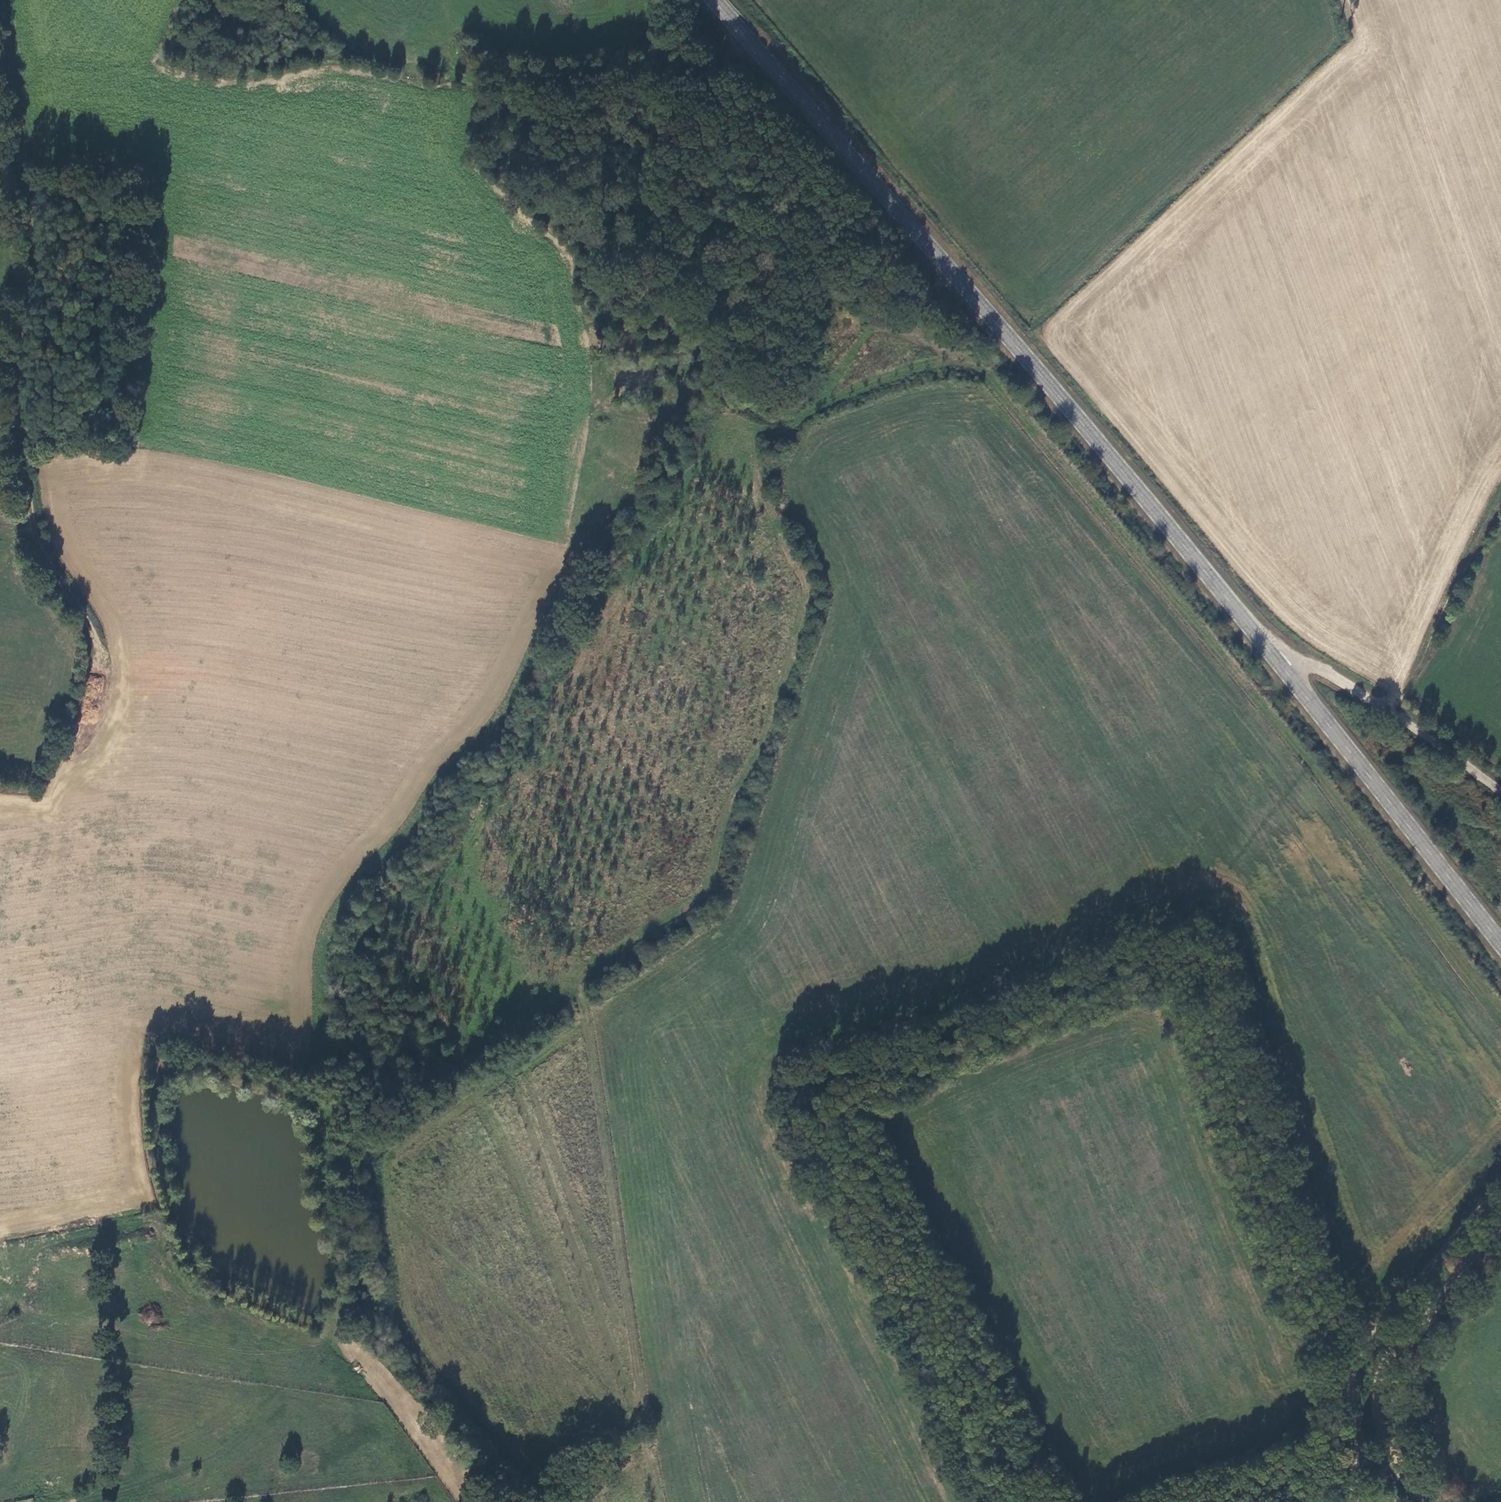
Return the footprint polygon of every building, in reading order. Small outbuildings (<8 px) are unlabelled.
[(138,197),(138,188),(128,187),(128,197),(138,197)]
